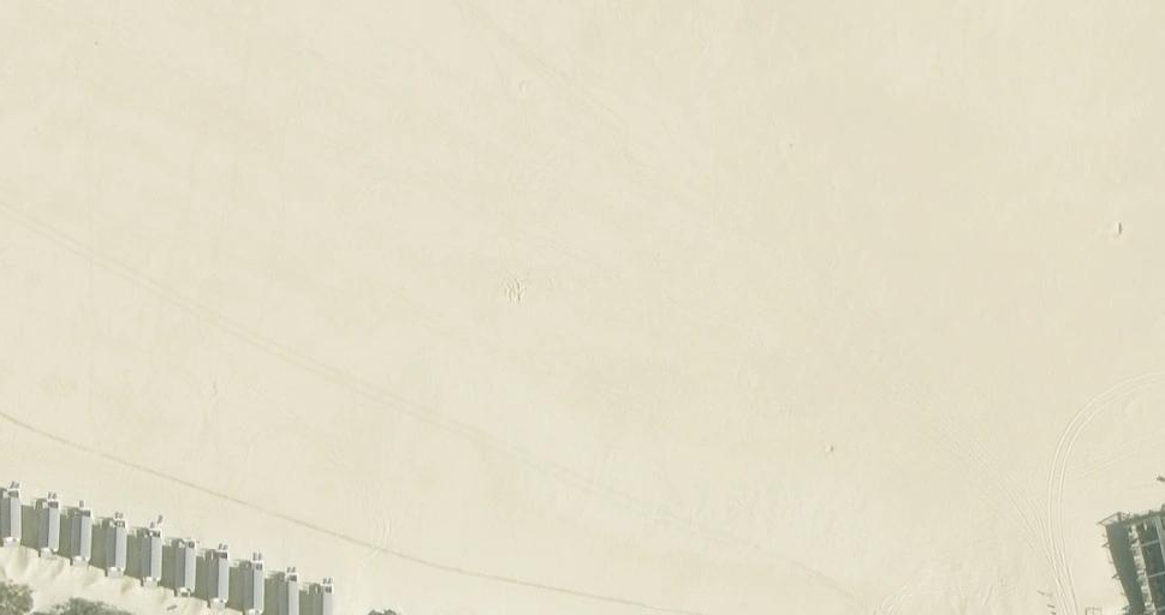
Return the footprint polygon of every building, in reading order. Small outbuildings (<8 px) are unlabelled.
[(127,544),(117,544),(118,585),(127,585),(127,544)] [(160,555),(151,555),(151,595),(160,596),(160,555)] [(197,566),(186,567),(186,605),(197,604),(197,566)] [(220,576),(220,614),(231,614),(232,576),(220,576)] [(254,587),(254,614),(266,614),(266,587),(254,587)] [(290,599),(289,614),(300,614),(301,600),(290,599)]
